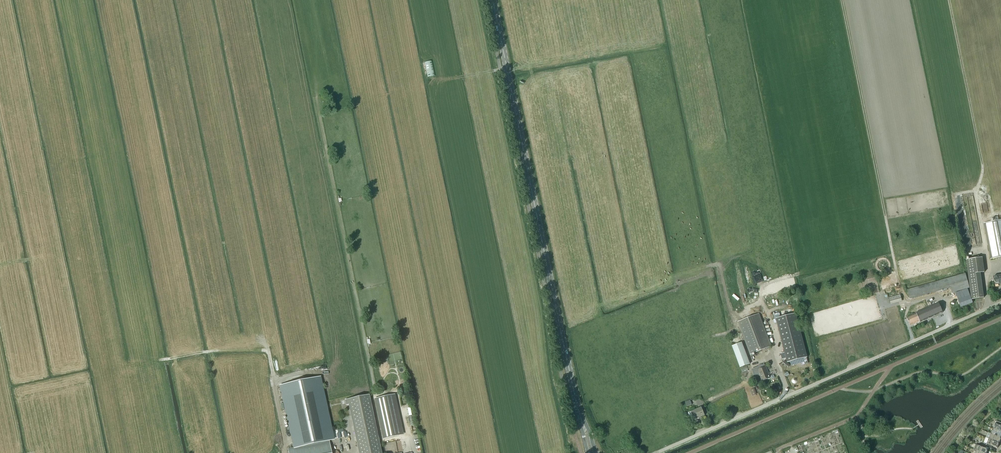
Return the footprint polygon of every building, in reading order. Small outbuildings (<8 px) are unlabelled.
[(984,223),(991,259),(1000,257),(1000,220),(984,223)] [(947,276),(944,265),(932,268),(934,273),(940,271),(942,278),(947,276)] [(952,293),(969,288),(965,274),(948,279),(950,288),(952,293)] [(1000,284),(1000,276),(993,277),(994,282),(993,282),(993,285),(1000,284)] [(961,308),(973,303),(967,289),(955,293),(961,308)] [(902,300),(900,295),(888,298),(890,303),(902,300)] [(920,323),(943,313),(938,303),(916,313),(916,314),(920,322),(920,323)] [(758,314),(738,322),(751,355),(771,347),(758,314)] [(787,363),(807,358),(796,314),(776,319),(787,363)] [(920,322),(916,314),(906,318),(910,326),(920,322)] [(750,364),(742,343),(732,347),(740,368),(750,364)] [(762,381),(770,378),(764,365),(752,370),(755,378),(760,376),(762,381)] [(321,377),(282,385),(295,448),(329,441),(335,439),(321,377)] [(368,403),(368,401),(370,400),(369,395),(345,400),(346,406),(349,405),(349,407),(368,403)] [(376,425),(370,400),(368,401),(368,403),(349,407),(359,452),(382,452),(376,425)] [(691,412),(688,413),(689,416),(691,416),(693,420),(699,418),(698,417),(700,416),(700,417),(705,415),(701,407),(698,409),(695,410),(691,412)] [(995,424),(993,429),(1000,432),(1000,426),(995,424)] [(993,429),(991,434),(1000,438),(1000,432),(993,429)] [(991,434),(989,439),(998,443),(999,443),(1000,439),(1000,438),(991,434)] [(999,443),(998,443),(989,439),(985,449),(988,450),(989,448),(991,449),(992,446),(997,448),(999,443)] [(329,441),(295,448),(288,449),(289,452),(332,452),(329,441)] [(985,449),(974,444),(972,449),(975,451),(981,452),(986,452),(988,450),(985,449)]
